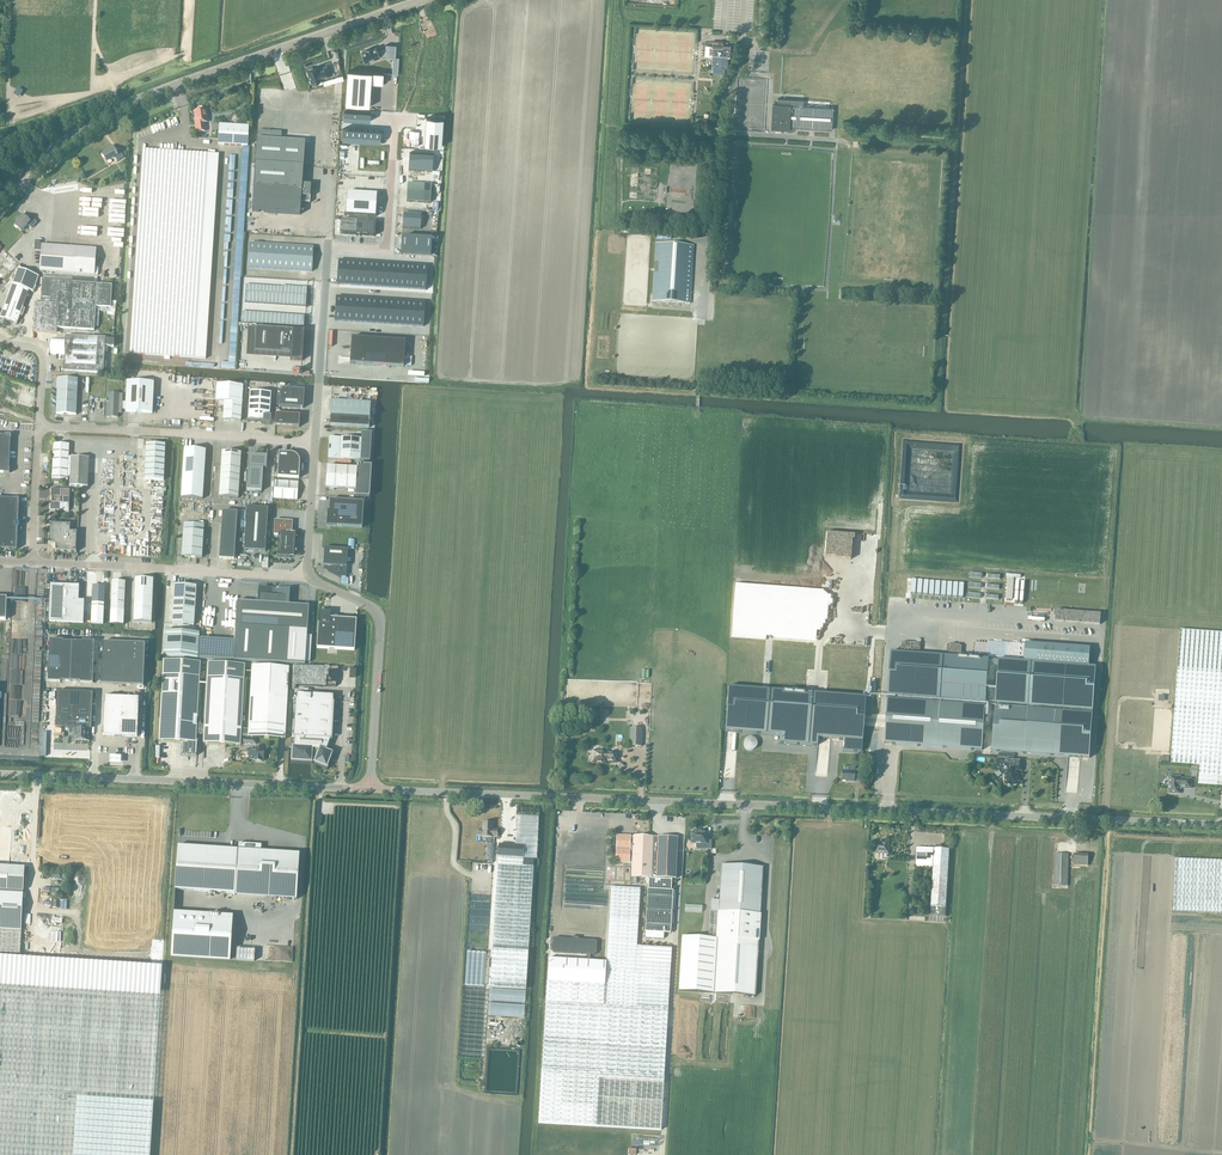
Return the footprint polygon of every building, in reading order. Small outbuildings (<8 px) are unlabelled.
[(710,47),(709,55),(711,55),(711,56),(712,56),(711,68),(713,68),(712,73),(725,73),(726,68),(727,68),(728,58),(730,58),(731,46),(723,46),(723,42),(713,41),(713,46),(711,46),(711,48),(710,47)] [(386,44),(386,48),(378,51),(377,47),(372,49),(372,48),(366,50),(367,51),(362,52),(365,62),(381,57),(380,56),(385,54),(385,57),(394,57),(396,57),(396,45),(386,44)] [(312,83),(322,80),(322,79),(331,76),(327,66),(316,70),(315,68),(314,69),(313,68),(310,69),(309,70),(307,71),(312,83)] [(384,73),(348,71),(346,105),(370,107),(371,83),(383,84),(384,73)] [(773,104),(771,129),(789,130),(789,128),(832,130),(833,108),(804,106),(804,100),(778,98),(778,104),(773,104)] [(197,109),(198,110),(195,111),(196,116),(195,117),(196,119),(197,123),(195,123),(196,132),(198,132),(205,131),(203,122),(207,122),(206,116),(207,116),(206,109),(202,110),(202,108),(202,107),(198,108),(197,109)] [(344,119),(371,121),(371,113),(344,111),(344,119)] [(427,118),(425,145),(442,147),(443,119),(427,118)] [(248,146),(249,127),(219,125),(218,144),(248,146)] [(343,128),(342,140),(381,143),(381,131),(343,128)] [(254,187),(252,212),(300,215),(301,202),(310,203),(311,185),(302,184),(304,167),(305,142),(281,141),(281,132),(258,131),(255,163),(254,187)] [(408,133),(407,145),(419,146),(420,134),(408,133)] [(108,149),(109,150),(102,154),(107,162),(115,158),(117,162),(124,158),(120,151),(116,153),(112,146),(108,149)] [(143,149),(130,353),(194,358),(207,154),(143,149)] [(410,152),(409,170),(433,172),(434,154),(410,152)] [(341,174),(340,192),(347,192),(346,215),(376,216),(377,194),(372,194),(373,176),(341,174)] [(408,183),(407,201),(431,203),(432,185),(408,183)] [(404,213),(403,228),(421,229),(422,214),(404,213)] [(19,219),(20,219),(14,226),(21,232),(27,225),(32,229),(37,223),(31,217),(28,220),(23,215),(19,219)] [(341,220),(340,234),(356,235),(375,236),(375,222),(357,221),(341,220)] [(402,237),(401,253),(431,255),(432,239),(402,237)] [(41,252),(40,272),(95,275),(97,249),(41,245),(41,243),(36,242),(35,251),(41,252)] [(249,255),(249,267),(254,268),(260,268),(266,269),(272,269),(277,269),(283,270),(289,270),(295,270),(300,271),(306,271),(312,271),(313,259),(313,247),(308,246),(302,246),(296,246),(290,245),(285,245),(279,245),(273,244),(267,244),(262,243),(256,243),(250,243),(249,255)] [(652,301),(690,303),(694,246),(656,243),(652,301)] [(339,260),(337,284),(385,287),(426,290),(427,266),(339,260)] [(29,290),(33,292),(39,276),(18,268),(12,284),(29,290)] [(35,303),(33,331),(57,333),(57,328),(94,330),(96,307),(111,308),(112,285),(97,284),(97,279),(43,275),(41,303),(35,303)] [(6,308),(2,317),(11,320),(11,322),(17,324),(20,315),(22,316),(25,309),(23,308),(29,290),(12,284),(4,307),(6,308)] [(425,302),(336,296),(335,321),(424,326),(425,302)] [(232,312),(229,360),(221,360),(221,368),(235,369),(239,312),(232,312)] [(257,328),(255,352),(291,354),(290,359),(303,360),(305,330),(304,330),(292,330),(257,328)] [(66,336),(64,371),(103,374),(105,346),(114,347),(115,340),(106,339),(106,338),(66,336)] [(404,367),(405,341),(379,339),(352,337),(351,357),(350,363),(375,365),(404,367)] [(6,411),(6,415),(24,416),(26,362),(8,361),(8,358),(0,357),(0,411),(6,411)] [(56,414),(76,414),(78,380),(57,379),(56,414)] [(153,413),(154,382),(127,381),(125,411),(153,413)] [(216,402),(224,402),(242,403),(243,385),(217,383),(216,402)] [(280,407),(303,408),(304,390),(281,389),(280,391),(280,406),(280,407)] [(271,393),(250,392),(248,421),(248,422),(263,423),(263,424),(271,424),(271,417),(270,417),(271,393)] [(106,417),(118,417),(118,408),(119,393),(107,393),(106,417)] [(371,402),(332,400),(330,426),(369,428),(371,402)] [(223,420),(241,421),(242,403),(224,402),(223,420)] [(300,416),(276,414),(276,426),(299,427),(300,416)] [(332,437),(330,459),(341,460),(341,459),(360,461),(370,461),(371,449),(372,433),(362,433),(362,439),(342,438),(332,437)] [(9,473),(11,436),(0,435),(0,473),(9,473)] [(145,480),(164,481),(165,445),(146,444),(145,480)] [(52,480),(68,480),(70,445),(54,445),(52,480)] [(203,499),(206,450),(184,449),(181,498),(203,499)] [(238,498),(241,453),(222,452),(219,497),(238,498)] [(279,453),(277,477),(299,478),(300,464),(300,461),(299,458),(298,457),(296,455),(294,454),(291,453),(290,453),(279,453)] [(267,456),(249,455),(247,490),(262,492),(263,469),(266,469),(267,456)] [(69,457),(68,477),(70,477),(70,486),(88,487),(89,458),(69,457)] [(357,468),(327,466),(326,488),(356,489),(355,497),(371,498),(373,466),(357,465),(357,468)] [(274,498),(297,500),(299,482),(275,480),(274,498)] [(50,510),(69,511),(70,490),(51,489),(50,510)] [(17,550),(19,500),(0,499),(0,549),(17,550)] [(329,511),(328,510),(326,526),(362,528),(364,502),(330,500),(329,511)] [(244,551),(266,553),(269,509),(247,507),(244,551)] [(237,512),(222,511),(219,559),(234,560),(237,512)] [(277,557),(290,558),(291,555),(294,555),(295,532),(292,532),(293,521),(275,520),(274,535),(278,535),(277,553),(280,553),(280,556),(277,556),(277,557)] [(70,532),(71,525),(50,524),(49,545),(50,545),(51,546),(51,547),(51,548),(52,549),(53,550),(54,550),(55,551),(56,551),(56,552),(76,553),(77,532),(70,532)] [(323,529),(321,548),(324,548),(323,566),(325,566),(325,570),(339,577),(346,578),(348,549),(367,550),(368,532),(323,529)] [(182,557),(202,558),(204,532),(183,531),(182,557)] [(133,622),(152,623),(154,580),(135,579),(133,622)] [(71,586),(50,585),(49,622),(83,623),(84,601),(79,601),(79,585),(76,582),(71,586)] [(110,625),(124,625),(125,582),(112,582),(110,625)] [(180,585),(174,585),(172,623),(194,625),(197,586),(180,585),(180,584),(180,585)] [(91,624),(103,624),(105,586),(93,586),(91,624)] [(258,603),(238,601),(233,660),(305,664),(305,660),(310,661),(312,636),(307,636),(309,606),(288,605),(289,592),(287,590),(276,589),(276,593),(272,593),(272,589),(261,588),(259,590),(258,603)] [(317,648),(355,650),(357,620),(330,618),(331,612),(319,611),(318,623),(317,648)] [(211,625),(214,626),(214,624),(211,623),(212,621),(208,620),(208,624),(204,624),(204,630),(210,631),(211,625)] [(1221,786),(1221,633),(1180,630),(1171,764),(1199,766),(1198,785),(1221,786)] [(198,659),(200,633),(166,631),(164,657),(198,659)] [(80,683),(93,684),(95,642),(82,641),(82,642),(62,642),(62,640),(50,640),(48,682),(61,682),(61,681),(81,682),(80,683)] [(145,644),(103,642),(101,684),(143,686),(145,644)] [(1025,661),(1089,666),(1090,648),(1026,643),(1025,661)] [(891,652),(888,699),(895,699),(895,696),(933,699),(933,702),(940,702),(940,699),(986,703),(989,659),(962,657),(915,653),(891,652)] [(1025,661),(999,659),(995,704),(1028,706),(1028,709),(1093,714),(1096,667),(1089,666),(1025,661)] [(198,718),(197,718),(200,663),(165,661),(162,717),(161,717),(159,741),(183,742),(196,743),(197,733),(197,724),(198,718)] [(242,720),(241,720),(244,665),(208,663),(205,718),(204,724),(197,724),(197,733),(204,734),(203,743),(241,745),(241,736),(242,726),(242,720)] [(242,729),(241,736),(248,736),(248,737),(285,739),(290,668),(252,666),(249,730),(242,729)] [(586,681),(586,702),(635,703),(635,700),(633,700),(633,698),(632,698),(632,693),(629,693),(629,701),(619,701),(619,695),(621,695),(621,681),(586,681)] [(728,687),(725,731),(726,731),(738,732),(780,735),(780,743),(817,746),(818,738),(830,739),(844,740),(844,750),(862,752),(864,716),(871,716),(873,698),(809,693),(763,690),(728,687)] [(57,692),(56,727),(72,728),(73,728),(73,729),(72,729),(72,733),(74,733),(74,736),(72,736),(71,740),(90,741),(91,729),(90,729),(92,729),(93,693),(57,692)] [(292,761),(311,762),(311,761),(313,761),(315,762),(315,763),(327,768),(333,753),(327,751),(328,747),(329,747),(331,744),(329,743),(331,739),(332,739),(334,702),(333,702),(334,696),(297,694),(297,700),(295,699),(293,737),(295,737),(294,747),(293,747),(292,761)] [(103,735),(137,737),(139,698),(104,697),(103,735)] [(982,750),(983,734),(986,706),(940,702),(933,702),(895,699),(888,699),(885,743),(982,750)] [(995,707),(994,722),(992,751),(1090,758),(1093,714),(1028,709),(995,707)] [(619,712),(616,711),(615,717),(624,717),(625,709),(619,709),(619,712)] [(630,728),(629,746),(641,746),(642,729),(630,728)] [(197,756),(198,743),(196,743),(183,742),(183,755),(197,756)] [(256,749),(250,749),(249,752),(248,752),(247,755),(248,756),(249,756),(249,759),(255,760),(255,761),(262,761),(262,760),(264,760),(264,749),(262,749),(262,748),(256,747),(256,749)] [(593,763),(606,764),(606,762),(616,763),(617,754),(607,753),(607,752),(594,751),(593,763)] [(997,759),(997,767),(999,767),(999,770),(1002,775),(1006,775),(1005,785),(1006,785),(1006,786),(1007,786),(1008,787),(1010,787),(1011,786),(1012,786),(1012,785),(1017,785),(1017,782),(1019,782),(1020,775),(1018,775),(1018,771),(1022,771),(1023,761),(1014,760),(1014,754),(999,753),(998,759),(997,759)] [(122,756),(110,756),(110,764),(121,764),(122,756)] [(849,772),(842,772),(842,781),(849,781),(849,782),(854,782),(855,778),(860,778),(861,770),(855,770),(855,767),(850,767),(849,772)] [(1169,793),(1179,793),(1179,790),(1182,788),(1190,788),(1191,780),(1180,779),(1180,777),(1170,777),(1169,793)] [(575,818),(575,811),(558,810),(557,825),(559,825),(559,822),(571,823),(571,818),(575,818)] [(513,823),(513,832),(535,832),(535,822),(513,823)] [(493,824),(483,823),(483,830),(478,830),(477,836),(482,836),(482,837),(493,838),(493,837),(497,837),(498,831),(492,830),(493,824)] [(708,840),(708,832),(692,832),(691,843),(707,844),(707,849),(711,849),(712,840),(708,840)] [(616,835),(615,863),(632,864),(632,877),(646,878),(646,879),(648,885),(645,932),(646,932),(645,938),(664,939),(664,933),(671,933),(673,891),(672,891),(673,879),(676,879),(678,838),(654,837),(634,836),(634,837),(631,837),(631,836),(616,835)] [(874,853),(888,854),(889,842),(883,842),(883,843),(874,843),(874,853)] [(297,897),(300,853),(261,851),(261,845),(239,843),(238,849),(212,848),(212,845),(185,844),(185,846),(178,846),(175,890),(297,897)] [(499,844),(498,857),(523,858),(524,846),(499,844)] [(917,848),(916,867),(933,867),(934,848),(917,848)] [(933,865),(930,915),(946,916),(950,849),(934,848),(933,865)] [(1054,886),(1067,886),(1068,854),(1055,854),(1054,886)] [(1075,856),(1075,864),(1090,865),(1090,857),(1075,856)] [(523,858),(498,857),(493,948),(529,950),(534,859),(523,858)] [(1221,913),(1221,861),(1176,859),(1174,911),(1221,913)] [(682,936),(679,991),(755,996),(759,941),(761,914),(760,914),(763,867),(721,865),(719,900),(711,900),(708,938),(682,936)] [(21,930),(23,894),(23,891),(25,867),(0,866),(0,929),(21,930)] [(542,1069),(542,1070),(664,1076),(672,948),(637,946),(640,888),(611,887),(607,962),(590,961),(586,961),(548,958),(547,980),(542,1069)] [(233,915),(174,912),(171,956),(201,958),(230,960),(232,942),(233,915)] [(20,953),(21,930),(0,929),(0,952),(20,953)] [(553,940),(552,950),(554,952),(587,954),(586,961),(590,961),(590,955),(594,955),(596,953),(597,942),(595,940),(579,939),(579,937),(571,937),(571,939),(554,938),(553,940)] [(529,950),(493,948),(490,988),(526,990),(529,950)] [(151,1142),(156,1067),(160,1012),(162,967),(94,962),(84,961),(20,957),(20,953),(0,952),(0,1154),(150,1154),(151,1142)] [(170,963),(168,1007),(215,1010),(248,1013),(249,992),(251,968),(218,966),(170,963)] [(542,1070),(539,1123),(594,1126),(661,1130),(664,1076),(542,1070)]
